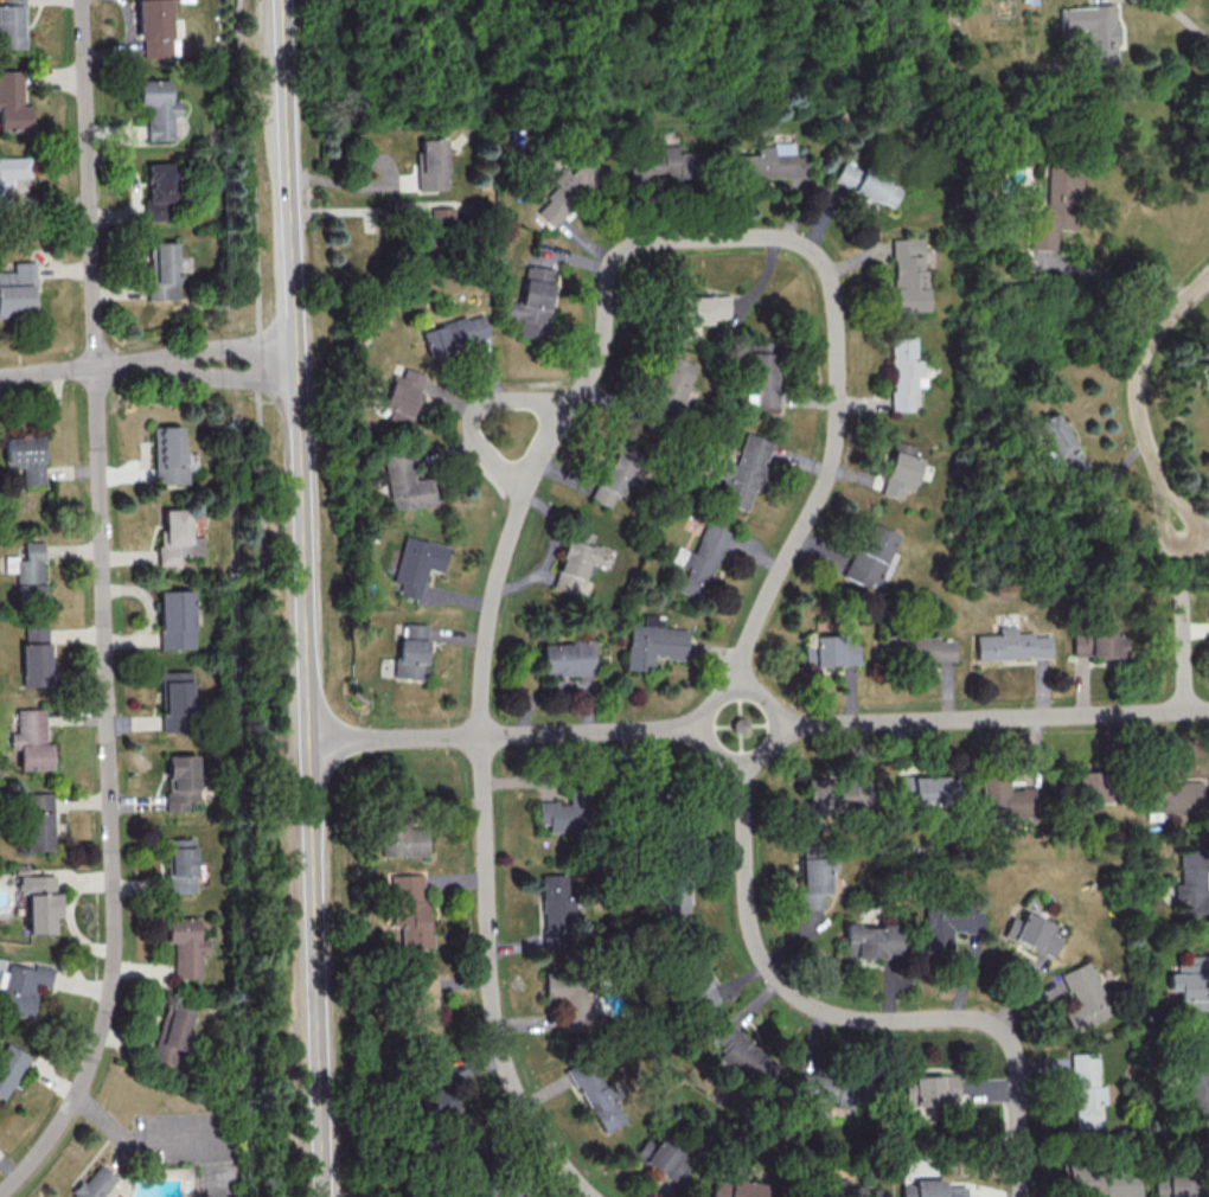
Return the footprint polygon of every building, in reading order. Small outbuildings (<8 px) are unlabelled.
[(26,48),(25,0),(3,0),(3,5),(0,5),(0,48),(26,48)] [(170,0),(137,0),(138,39),(142,39),(143,57),(171,56),(170,0)] [(1059,7),(1061,31),(1085,29),(1087,66),(1116,64),(1112,4),(1059,7)] [(29,105),(23,105),(22,70),(0,70),(0,130),(30,129),(29,105)] [(139,80),(139,105),(148,105),(148,140),(174,140),(173,115),(181,114),(181,100),(170,100),(170,80),(139,80)] [(418,190),(447,189),(445,138),(420,139),(421,171),(417,171),(418,190)] [(732,155),(733,179),(805,176),(805,153),(793,154),(792,143),(755,145),(755,154),(732,155)] [(629,181),(694,178),(693,150),(680,151),(680,145),(661,145),(662,153),(628,154),(629,181)] [(553,226),(603,172),(585,156),(570,172),(564,167),(553,180),(559,185),(536,211),(553,226)] [(10,207),(10,178),(30,178),(30,157),(0,157),(0,207),(10,207)] [(833,181),(890,209),(901,186),(843,159),(833,181)] [(147,220),(176,219),(174,162),(145,163),(147,220)] [(1055,249),(1055,229),(1077,229),(1079,165),(1048,164),(1046,212),(1032,211),(1030,248),(1055,249)] [(454,206),(431,207),(431,226),(455,225),(454,206)] [(892,238),(893,311),(925,311),(924,237),(892,238)] [(147,299),(178,299),(176,241),(154,242),(155,281),(147,281),(147,299)] [(12,262),(12,271),(0,271),(0,315),(35,314),(34,261),(12,262)] [(522,303),(508,301),(506,316),(521,318),(519,336),(546,339),(555,269),(527,265),(522,303)] [(711,324),(711,317),(728,318),(729,296),(678,295),(677,324),(711,324)] [(421,329),(428,355),(489,339),(482,313),(421,329)] [(915,336),(890,337),(891,410),(914,410),(913,386),(923,386),(923,359),(915,359),(915,336)] [(696,364),(668,354),(646,409),(674,420),(696,364)] [(408,428),(424,374),(404,368),(402,376),(392,374),(382,406),(390,409),(386,421),(408,428)] [(1087,466),(1054,411),(1034,423),(1067,478),(1087,466)] [(180,425),(152,426),(154,484),(186,483),(185,451),(181,451),(180,425)] [(748,510),(768,440),(744,433),(735,463),(719,459),(715,474),(722,476),(715,500),(748,510)] [(41,435),(3,436),(4,466),(21,466),(22,484),(42,484),(41,435)] [(915,446),(895,440),(879,493),(901,499),(903,489),(911,491),(921,459),(912,456),(915,446)] [(588,497),(611,509),(641,453),(618,441),(588,497)] [(391,510),(435,503),(431,477),(414,480),(409,450),(383,454),(391,510)] [(202,554),(202,536),(188,536),(188,508),(163,509),(163,543),(157,543),(157,565),(179,564),(178,555),(202,554)] [(693,552),(676,546),(670,561),(685,567),(677,591),(702,600),(727,530),(704,522),(693,552)] [(895,533),(864,522),(844,577),(874,588),(895,533)] [(574,595),(584,562),(593,564),(598,548),(589,545),(592,534),(569,526),(551,588),(574,595)] [(441,572),(447,546),(403,535),(392,582),(400,584),(398,594),(418,599),(426,568),(441,572)] [(42,541),(24,541),(24,556),(4,557),(5,572),(17,571),(17,600),(44,599),(42,541)] [(191,589),(157,590),(159,649),(192,648),(191,589)] [(625,669),(651,671),(652,657),(684,659),(686,629),(661,627),(661,615),(643,613),(642,625),(628,624),(625,669)] [(397,677),(424,678),(426,624),(399,622),(397,677)] [(23,686),(50,686),(48,626),(22,627),(23,686)] [(975,660),(1049,657),(1048,635),(1032,636),(1032,632),(1014,632),(1014,626),(997,626),(997,634),(974,635),(975,660)] [(1071,628),(1071,656),(1119,655),(1119,627),(1071,628)] [(856,641),(837,642),(837,635),(811,635),(812,645),(802,645),(803,666),(857,664),(856,641)] [(953,661),(953,638),(909,638),(910,661),(953,661)] [(593,674),(592,641),(540,642),(541,675),(593,674)] [(163,732),(183,731),(182,714),(191,714),(190,670),(161,671),(163,732)] [(52,769),(51,743),(45,743),(44,708),(16,708),(16,732),(10,732),(10,748),(19,748),(20,770),(52,769)] [(166,811),(187,810),(187,800),(197,799),(196,754),(165,755),(166,811)] [(1076,801),(1105,800),(1104,770),(1075,771),(1076,801)] [(1036,816),(1035,788),(1008,789),(1007,773),(980,774),(982,818),(1036,816)] [(895,776),(896,803),(953,802),(953,775),(895,776)] [(857,808),(856,779),(806,780),(807,809),(857,808)] [(1199,781),(1144,782),(1145,812),(1200,811),(1199,781)] [(538,823),(547,823),(547,832),(583,831),(583,792),(568,793),(569,801),(537,802),(538,823)] [(25,851),(52,850),(51,793),(24,794),(25,851)] [(427,855),(427,831),(407,832),(406,813),(380,813),(382,856),(427,855)] [(167,893),(194,893),(193,838),(166,839),(167,893)] [(1207,917),(1206,847),(1180,847),(1180,883),(1176,883),(1177,917),(1207,917)] [(823,908),(823,892),(829,892),(828,872),(838,871),(837,849),(800,850),(802,909),(823,908)] [(53,874),(17,875),(18,893),(26,893),(27,933),(53,932),(52,916),(59,916),(59,891),(54,891),(53,874)] [(390,875),(392,925),(400,925),(401,948),(428,948),(426,874),(390,875)] [(542,874),(543,951),(573,950),(572,874),(542,874)] [(688,880),(661,879),(659,928),(687,929),(688,880)] [(982,931),(982,911),(971,911),(971,904),(924,904),(924,949),(951,948),(951,932),(982,931)] [(1011,915),(1002,935),(1026,947),(1028,945),(1053,956),(1061,937),(1051,933),(1055,926),(1025,911),(1022,920),(1011,915)] [(166,918),(166,942),(173,942),(173,978),(200,977),(199,953),(207,953),(207,939),(197,939),(196,917),(166,918)] [(844,957),(898,958),(899,925),(845,925),(844,957)] [(1178,956),(1179,973),(1169,973),(1169,990),(1179,989),(1180,1011),(1208,1010),(1208,955),(1178,956)] [(691,1013),(719,1002),(702,960),(675,970),(691,1013)] [(1061,973),(1074,1005),(1062,1010),(1071,1032),(1112,1015),(1089,961),(1061,973)] [(28,1017),(36,984),(48,987),(52,968),(33,964),(32,969),(8,963),(6,972),(3,971),(0,987),(0,1011),(28,1017)] [(545,1000),(560,1000),(559,1032),(589,1032),(590,973),(545,972),(545,1000)] [(415,1044),(439,1043),(436,976),(412,976),(415,1044)] [(152,1060),(180,1065),(189,1009),(161,1005),(152,1060)] [(719,1053),(761,1093),(782,1071),(725,1018),(710,1035),(724,1048),(719,1053)] [(3,1042),(0,1047),(0,1099),(4,1101),(26,1053),(3,1042)] [(1182,1042),(1183,1083),(1188,1083),(1188,1099),(1193,1099),(1193,1116),(1208,1116),(1208,1042),(1182,1042)] [(1070,1053),(1073,1128),(1101,1127),(1100,1103),(1105,1103),(1105,1085),(1099,1085),(1098,1052),(1070,1053)] [(624,1122),(592,1056),(569,1067),(601,1133),(624,1122)] [(799,1074),(799,1099),(856,1100),(857,1075),(799,1074)] [(904,1107),(920,1107),(920,1122),(939,1121),(938,1105),(948,1105),(948,1098),(959,1097),(958,1074),(903,1076),(904,1107)] [(419,1093),(427,1118),(454,1110),(447,1085),(419,1093)] [(634,1155),(677,1185),(695,1159),(660,1135),(654,1144),(645,1138),(634,1155)] [(73,1195),(71,1196),(100,1196),(116,1178),(97,1162),(72,1194),(73,1195)] [(1066,1196),(1138,1196),(1138,1167),(1065,1169),(1066,1196)] [(1154,1196),(1190,1196),(1189,1174),(1153,1175),(1154,1196)] [(774,1182),(713,1179),(712,1196),(773,1196),(774,1182)] [(848,1187),(848,1179),(830,1179),(830,1196),(881,1196),(881,1186),(848,1187)] [(966,1185),(943,1186),(943,1179),(913,1179),(913,1185),(901,1185),(902,1196),(966,1196),(966,1185)]
